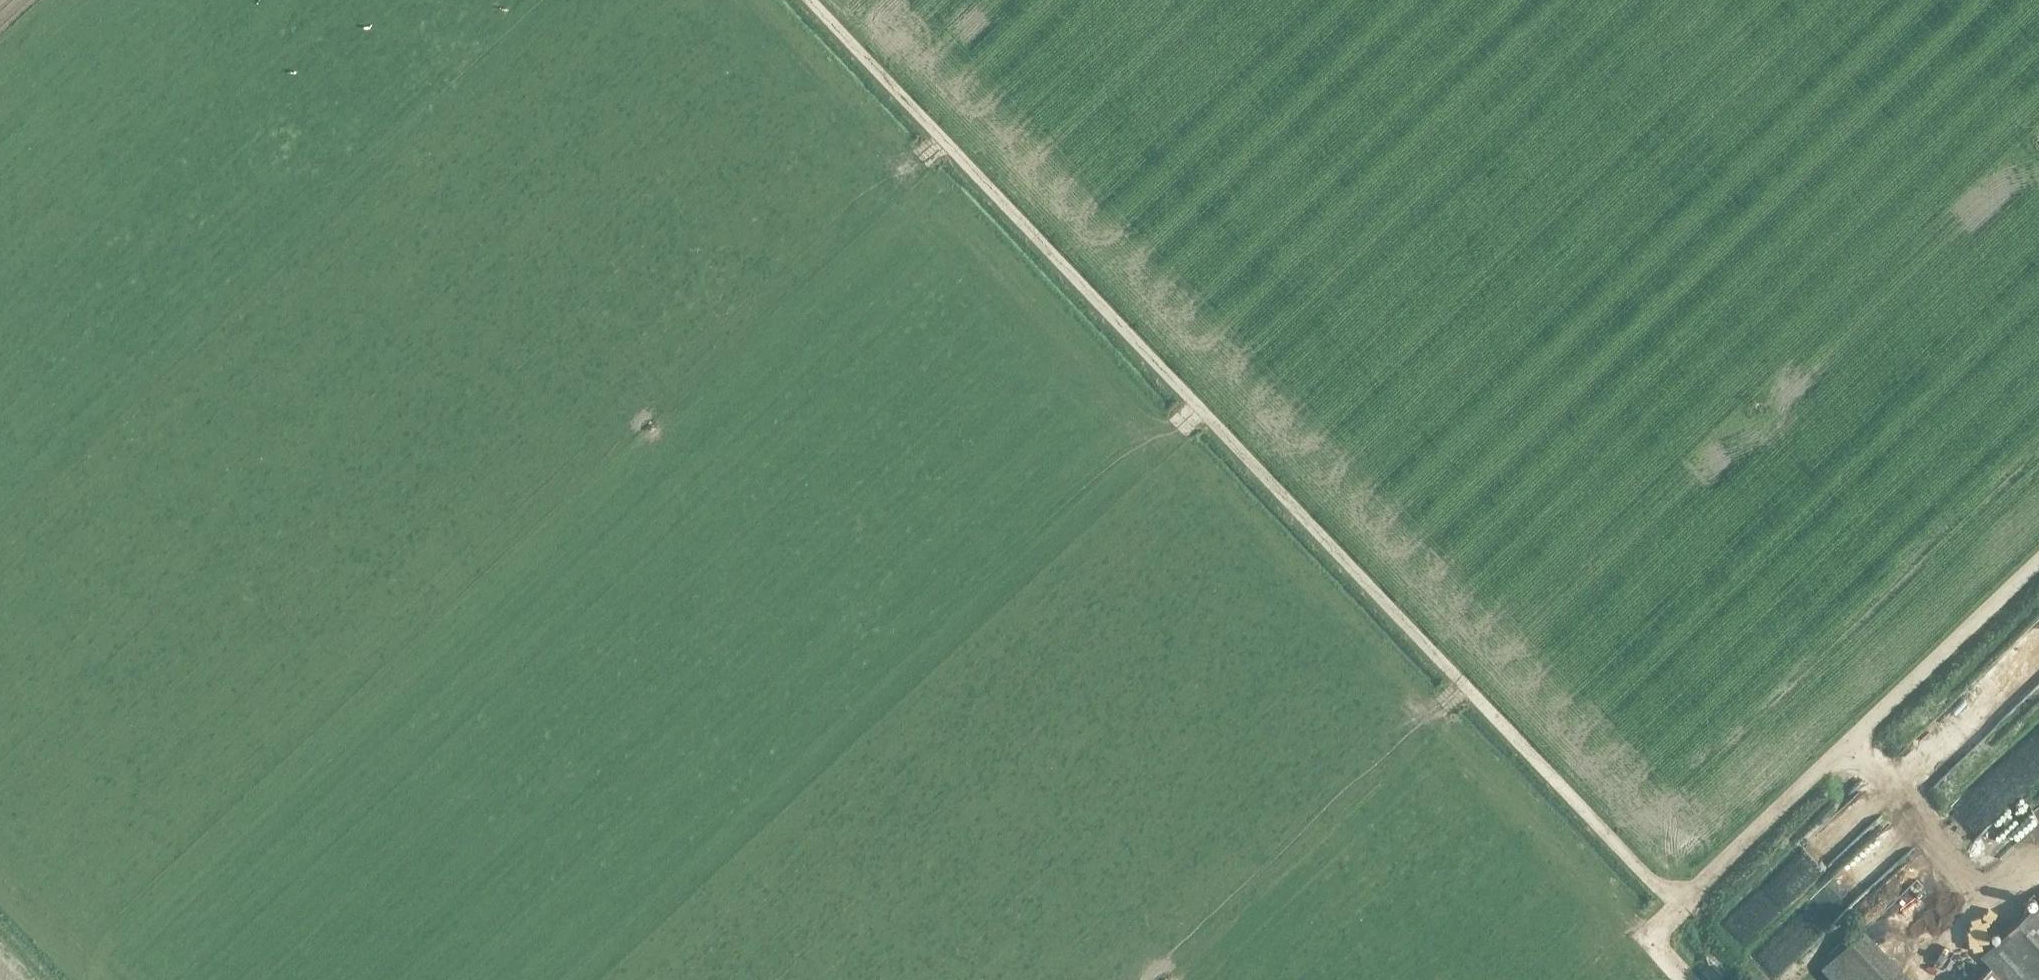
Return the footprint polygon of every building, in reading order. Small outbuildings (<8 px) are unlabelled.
[(2013,819),(1981,849),(1997,866),(2029,837),(2013,819)] [(1982,957),(1991,967),(1977,979),(2038,979),(2038,903),(1982,957)] [(1925,927),(1933,910),(1922,905),(1914,921),(1925,927)] [(1903,928),(1912,920),(1903,909),(1874,936),(1903,968),(1923,950),(1903,928)]
